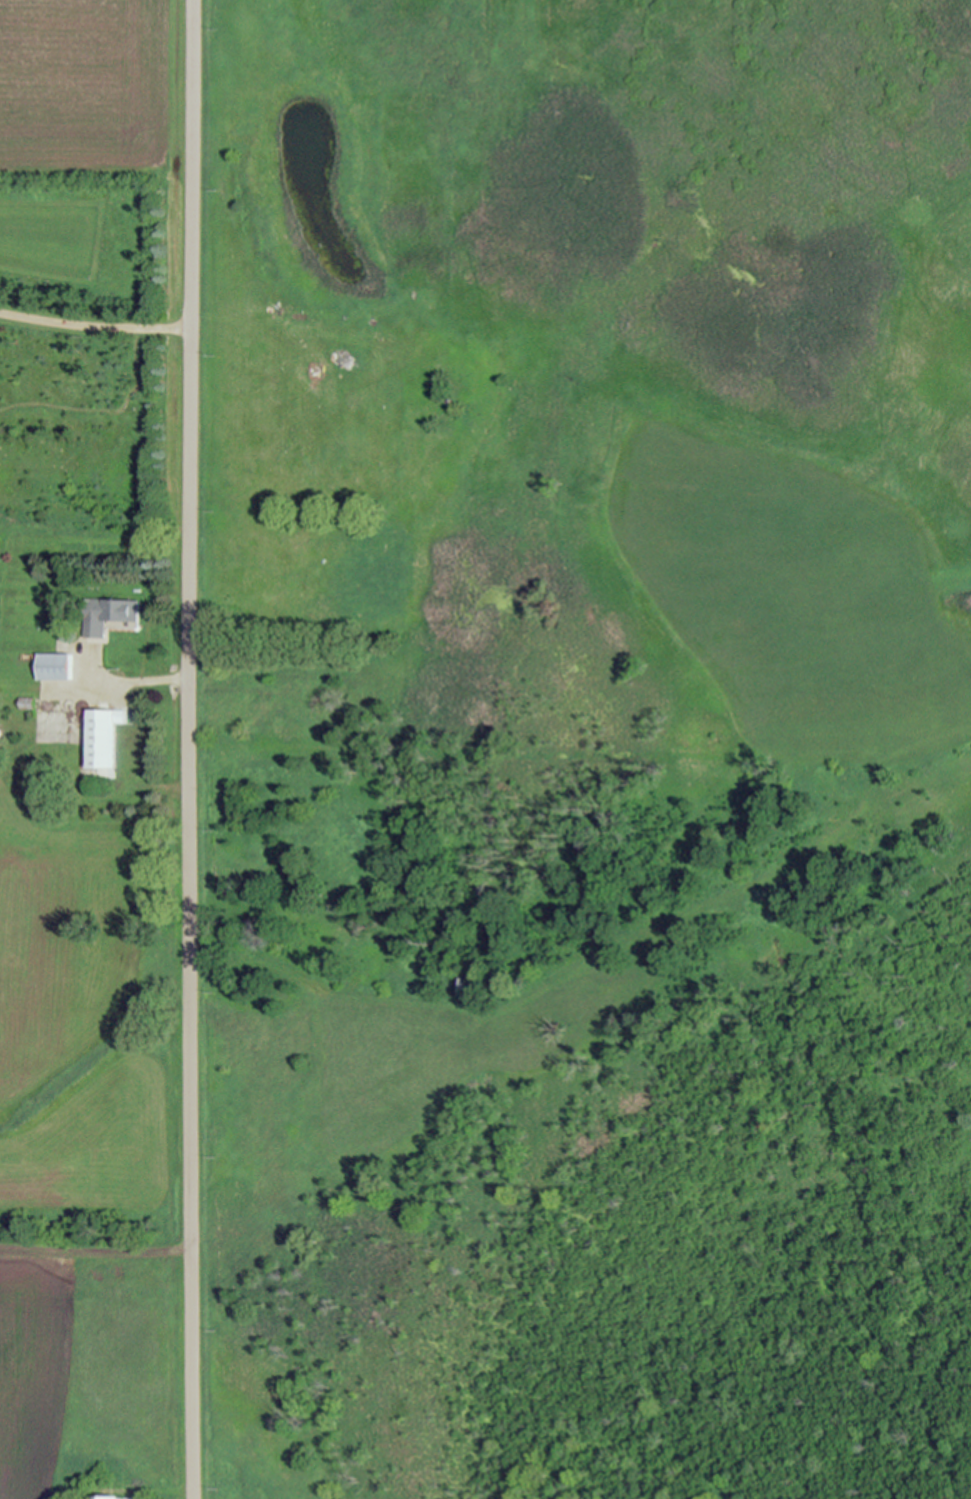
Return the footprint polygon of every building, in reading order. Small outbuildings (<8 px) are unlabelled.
[(340,357),(350,356),(351,371),(341,372),(340,357)] [(140,601),(86,600),(85,642),(107,642),(107,627),(139,627),(140,601)] [(74,655),(41,655),(41,683),(74,683),(74,655)] [(119,726),(127,726),(127,713),(92,713),(92,771),(119,771),(119,726)]
